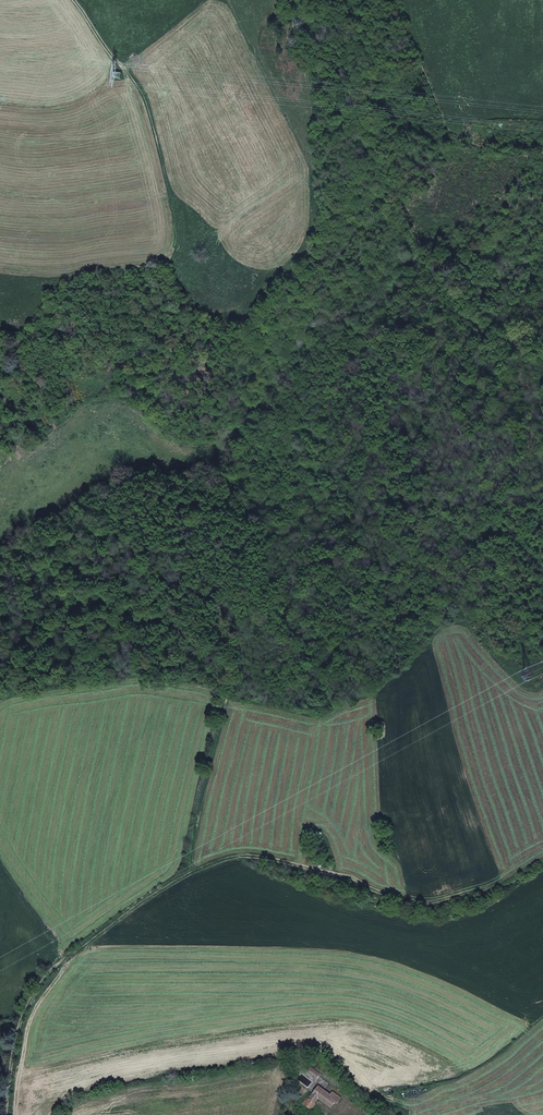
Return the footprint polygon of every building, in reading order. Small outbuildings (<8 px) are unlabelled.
[(308,1072),(316,1079),(319,1074),(311,1068),(308,1072)] [(322,1089),(318,1086),(309,1100),(308,1099),(304,1104),(312,1109),(315,1104),(314,1104),(318,1098),(331,1107),(334,1102),(336,1104),(341,1098),(332,1092),(330,1095),(324,1090),(322,1092),(321,1090),(322,1089)]
